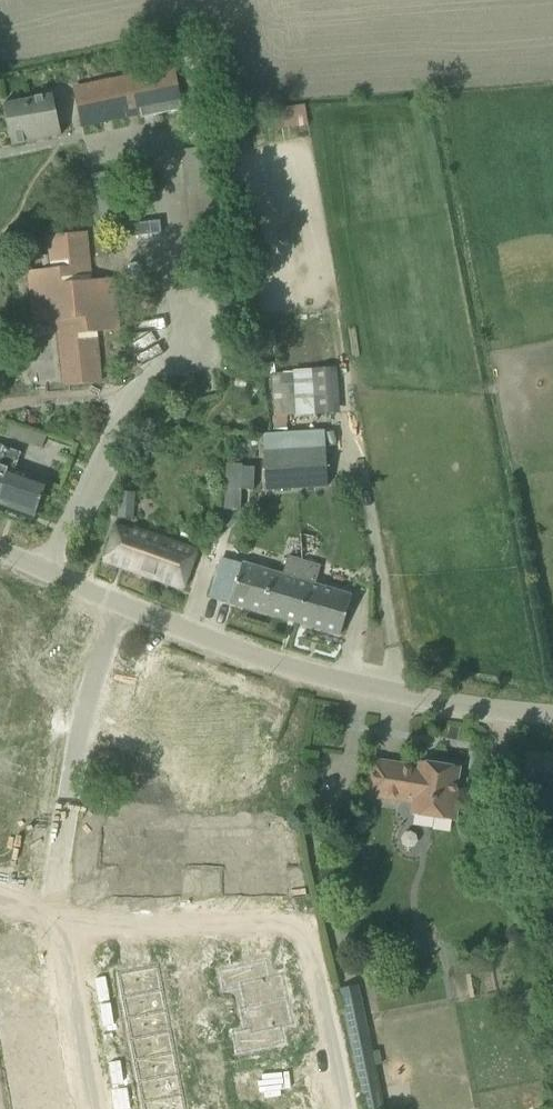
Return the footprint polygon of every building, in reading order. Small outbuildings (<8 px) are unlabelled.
[(83,82),(71,85),(80,127),(152,112),(153,117),(182,111),(172,64),(139,71),(83,82)] [(60,135),(52,94),(2,104),(11,146),(60,135)] [(208,146),(180,150),(184,186),(212,183),(208,146)] [(49,268),(26,270),(31,322),(54,320),(61,386),(101,382),(96,331),(120,329),(114,277),(91,279),(86,231),(46,235),(49,268)] [(312,368),(314,414),(338,412),(336,367),(312,368)] [(324,433),(294,435),(297,488),(327,486),(324,433)] [(297,488),(294,435),(262,437),(265,490),(297,488)] [(34,516),(47,480),(14,469),(20,451),(0,444),(0,504),(34,516)] [(119,491),(118,519),(132,519),(133,491),(119,491)] [(116,524),(103,561),(183,589),(197,550),(134,526),(132,529),(116,524)] [(218,565),(209,597),(340,635),(352,594),(315,582),(320,565),(315,564),(324,535),(309,531),(301,559),(287,555),(283,572),(242,561),(239,570),(218,565)] [(262,750),(275,711),(166,674),(152,713),(262,750)] [(552,820),(552,754),(525,753),(523,819),(552,820)] [(411,803),(409,813),(455,821),(459,792),(455,792),(458,768),(419,762),(418,767),(371,760),(366,796),(411,803)] [(123,832),(107,832),(107,861),(121,861),(121,893),(150,893),(150,892),(149,892),(149,844),(150,844),(150,843),(123,843),(123,832)] [(150,844),(149,844),(149,892),(150,892),(177,892),(177,862),(191,862),(191,833),(175,833),(175,844),(150,844)] [(228,833),(212,833),(212,862),(226,862),(226,892),(254,892),(254,844),(228,844),(228,833)] [(280,844),(254,844),(254,892),(282,892),(282,862),(296,862),(296,833),(280,833),(280,844)] [(266,960),(219,971),(223,992),(236,989),(241,1009),(288,999),(282,971),(269,973),(266,960)] [(161,965),(119,973),(124,998),(166,990),(161,965)] [(194,971),(185,972),(188,985),(196,984),(194,971)] [(25,977),(15,979),(17,990),(27,988),(25,977)] [(15,979),(5,981),(7,992),(17,990),(15,979)] [(196,984),(188,985),(190,999),(199,997),(196,984)] [(363,1108),(383,1108),(374,1065),(380,1064),(377,1050),(371,1051),(357,985),(338,989),(363,1108)] [(0,994),(0,1014),(1,1022),(43,1014),(52,1012),(49,996),(40,998),(38,986),(27,988),(17,990),(7,992),(0,994)] [(166,990),(124,998),(128,1019),(170,1011),(166,990)] [(245,1029),(232,1031),(237,1053),(284,1043),(281,1030),(294,1027),(288,999),(241,1009),(245,1029)] [(170,1011),(128,1019),(132,1039),(174,1032),(170,1011)] [(202,1013),(193,1014),(196,1027),(204,1026),(202,1013)] [(204,1026),(196,1027),(198,1041),(207,1039),(204,1026)] [(174,1032),(132,1039),(136,1060),(138,1060),(177,1053),(174,1032)] [(177,1053),(138,1060),(142,1081),(184,1073),(180,1052),(177,1053)] [(210,1055),(201,1056),(203,1069),(212,1068),(210,1055)] [(212,1068),(203,1069),(206,1082),(215,1081),(212,1068)] [(184,1073),(142,1081),(146,1102),(188,1094),(184,1073)] [(543,1090),(535,1091),(538,1106),(546,1104),(543,1090)] [(146,1102),(147,1108),(190,1108),(188,1094),(146,1102)] [(209,1098),(211,1108),(220,1108),(218,1097),(209,1098)]
